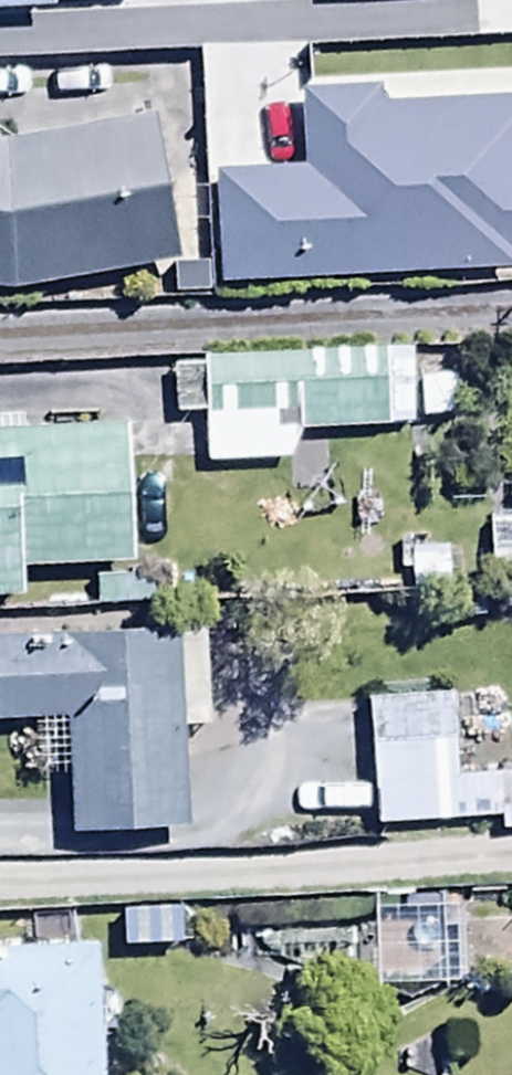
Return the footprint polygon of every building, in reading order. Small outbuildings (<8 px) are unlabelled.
[(57,8),(57,0),(0,0),(0,9),(57,8)] [(220,91),(315,87),(312,4),(217,8),(220,91)] [(25,285),(185,262),(163,112),(2,135),(0,135),(0,283),(25,285)] [(407,348),(173,362),(175,416),(203,415),(205,465),(287,462),(298,432),(412,425),(407,348)] [(22,570),(135,565),(128,424),(22,429),(21,419),(0,420),(0,593),(23,592),(22,570)] [(483,469),(487,530),(511,528),(511,468),(483,469)] [(182,725),(209,724),(204,622),(0,632),(0,722),(46,720),(48,778),(67,777),(70,833),(187,828),(182,725)] [(366,698),(372,826),(499,821),(499,831),(511,830),(511,769),(455,771),(452,694),(366,698)] [(463,979),(511,979),(511,890),(464,890),(464,901),(439,901),(439,931),(462,931),(463,979)] [(185,908),(120,910),(120,950),(186,948),(185,908)] [(95,913),(0,912),(0,1074),(95,1074),(95,913)]
